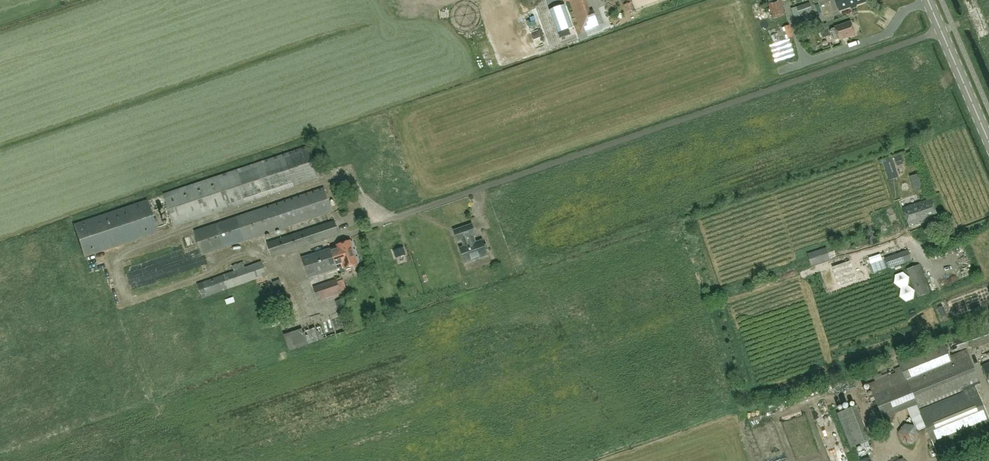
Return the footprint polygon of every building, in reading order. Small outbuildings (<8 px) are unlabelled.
[(510,23),(566,4),(565,0),(502,0),(510,23)] [(582,31),(598,25),(594,13),(590,15),(584,0),(571,0),(582,31)] [(771,3),(777,19),(789,14),(783,0),(778,0),(771,3)] [(840,9),(850,6),(851,7),(856,6),(855,4),(864,1),(864,0),(836,0),(840,9)] [(813,12),(810,2),(791,9),(795,18),(813,12)] [(836,28),(831,29),(835,41),(840,39),(840,40),(855,34),(851,22),(836,27),(836,28)] [(310,145),(164,194),(175,226),(321,178),(310,145)] [(324,188),(195,231),(203,255),(332,212),(324,188)] [(903,208),(910,227),(938,217),(932,198),(903,208)] [(147,200),(74,224),(85,257),(158,232),(147,200)] [(268,242),(273,257),(339,235),(334,220),(268,242)] [(454,230),(458,242),(462,241),(464,246),(460,248),(466,263),(488,255),(483,240),(475,242),(473,237),(476,236),(472,224),(454,230)] [(941,226),(933,227),(935,234),(943,231),(941,226)] [(341,273),(346,272),(345,269),(346,268),(346,270),(351,268),(351,267),(359,264),(351,240),(337,245),(337,246),(302,258),(309,278),(339,267),(341,273)] [(831,259),(827,247),(807,254),(811,266),(831,259)] [(411,250),(405,251),(407,263),(413,262),(411,250)] [(908,250),(885,258),(888,268),(912,260),(908,250)] [(262,261),(197,284),(202,298),(266,275),(262,261)] [(919,264),(907,269),(918,297),(930,292),(919,264)] [(275,290),(283,287),(280,279),(272,282),(275,290)] [(336,279),(313,287),(318,302),(341,293),(336,279)] [(230,307),(239,305),(237,298),(228,300),(230,307)] [(924,300),(925,310),(934,308),(933,298),(924,300)] [(342,312),(320,321),(326,338),(348,330),(342,312)] [(948,340),(952,353),(971,346),(972,348),(988,342),(988,326),(948,340)] [(988,435),(988,433),(988,432),(988,431),(988,418),(976,385),(981,383),(967,349),(949,356),(943,341),(897,360),(901,370),(868,383),(881,415),(886,425),(889,424),(893,420),(896,415),(898,409),(916,401),(917,404),(907,408),(914,425),(905,424),(898,432),(902,443),(913,444),(919,435),(918,431),(927,428),(938,455),(988,435)] [(795,438),(797,448),(814,444),(812,434),(795,438)]
